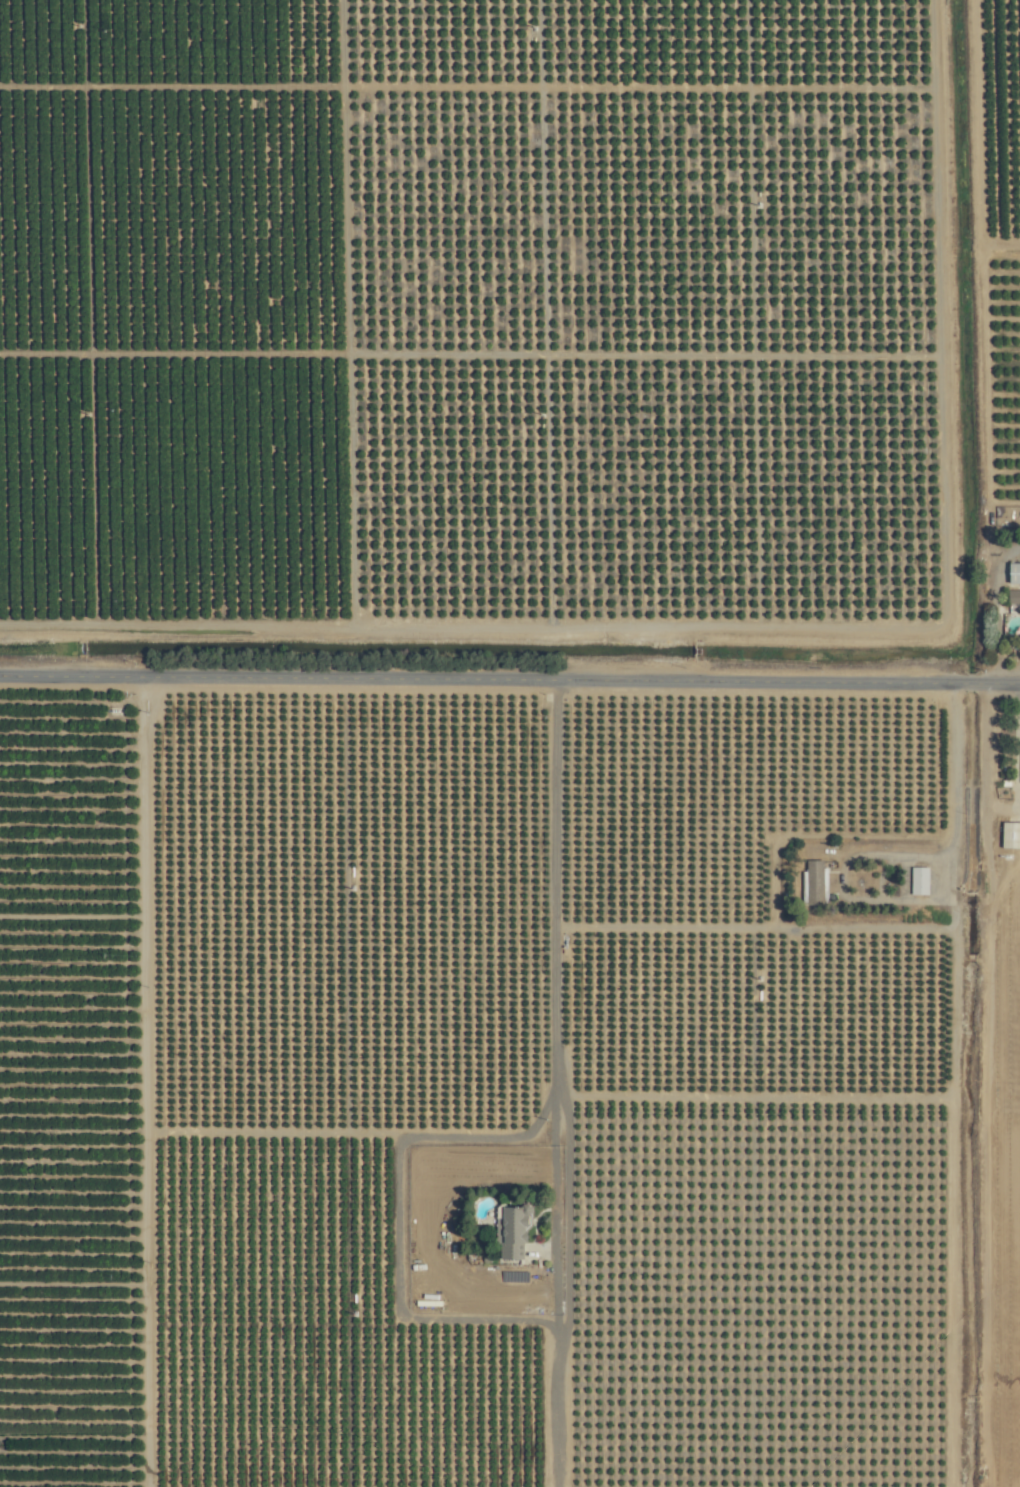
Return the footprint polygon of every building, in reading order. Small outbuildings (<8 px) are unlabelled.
[(1006,562),(1006,583),(1019,583),(1019,563),(1006,562)] [(1019,848),(1019,823),(1000,822),(999,848),(1019,848)] [(820,860),(803,861),(804,903),(825,903),(825,889),(822,889),(821,870),(820,870),(820,860)] [(927,867),(909,867),(909,895),(927,895),(927,867)] [(523,1260),(523,1208),(498,1208),(498,1218),(496,1218),(496,1260),(523,1260)]
